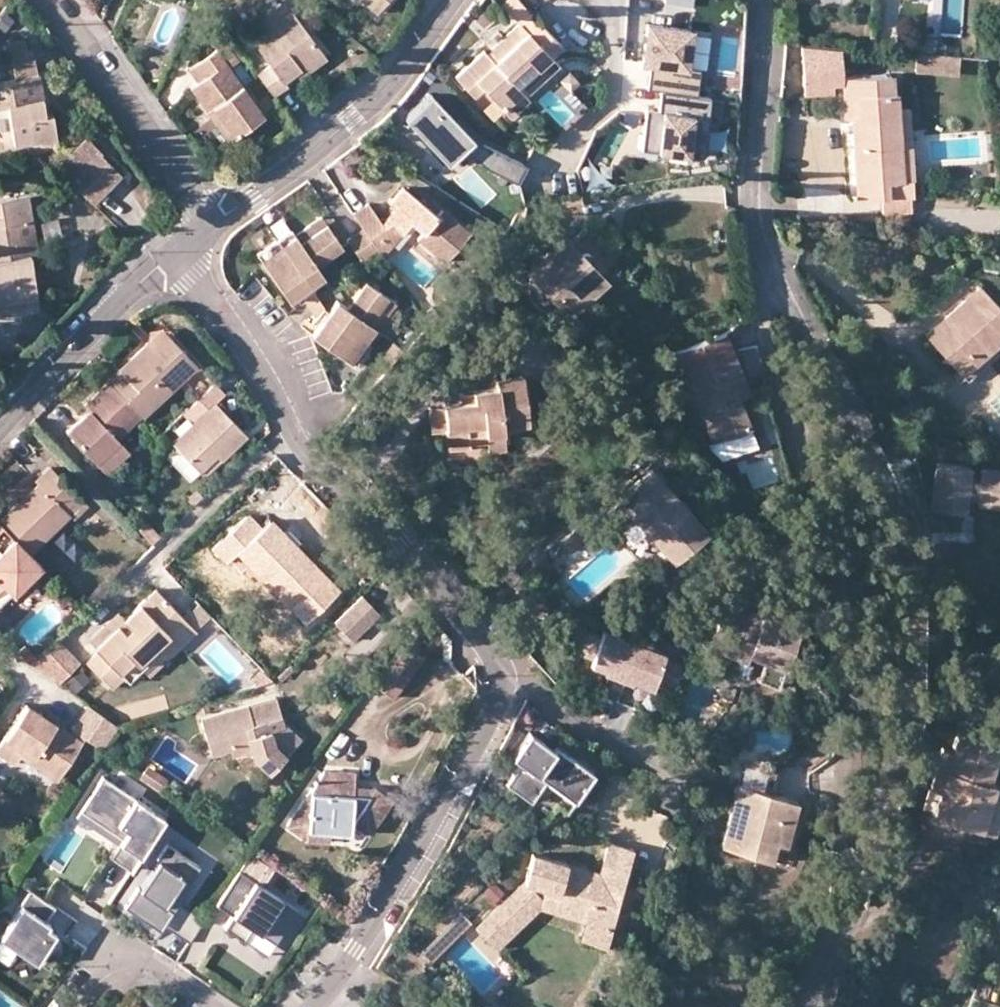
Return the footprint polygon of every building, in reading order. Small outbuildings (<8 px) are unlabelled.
[(377,12),(387,0),(362,0),(377,12)] [(503,3),(519,20),(531,10),(522,0),(506,0),(503,3)] [(269,29),(293,13),(287,5),(264,22),(269,29)] [(526,91),(518,83),(537,65),(545,73),(559,61),(552,53),(562,43),(531,10),(519,20),(527,28),(494,58),(487,51),(484,49),(457,74),(475,93),(484,84),(512,112),(529,95),(526,91)] [(254,42),(269,63),(257,72),(274,94),(286,86),(283,81),(295,72),(321,52),(293,13),(254,42)] [(487,51),(494,58),(527,28),(519,20),(487,51)] [(648,86),(661,87),(697,92),(701,65),(686,63),(691,26),(648,21),(643,59),(651,60),(648,86)] [(8,102),(16,143),(58,136),(54,112),(46,113),(34,49),(27,49),(25,38),(11,40),(16,73),(5,74),(3,66),(0,66),(0,103),(8,102)] [(843,83),(843,76),(841,50),(801,47),(803,85),(843,83)] [(232,134),(262,113),(216,48),(188,67),(196,80),(189,85),(205,108),(212,104),(232,134)] [(959,73),(960,54),(920,51),(918,69),(959,73)] [(295,72),(298,77),(325,57),(321,52),(295,72)] [(545,73),(537,65),(518,83),(526,91),(545,73)] [(904,178),(899,107),(898,90),(893,91),(892,73),(843,76),(843,83),(844,95),(856,94),(858,117),(852,118),(857,196),(882,194),(883,211),(911,209),(910,195),(889,197),(889,194),(887,180),(904,178)] [(697,92),(661,87),(659,107),(646,105),(643,130),(660,132),(658,148),(689,152),(690,145),(705,146),(711,94),(697,92)] [(407,116),(450,162),(466,147),(476,137),(433,92),(407,116)] [(852,118),(858,117),(856,94),(844,95),(845,118),(852,118)] [(212,104),(205,108),(226,139),(232,134),(212,104)] [(908,106),(899,107),(904,178),(887,180),(889,194),(889,197),(910,195),(914,195),(912,177),(915,177),(908,106)] [(660,132),(643,130),(641,146),(658,148),(660,132)] [(85,134),(54,166),(91,201),(111,180),(97,166),(104,158),(106,154),(85,134)] [(476,137),(466,147),(490,168),(499,149),(481,142),(476,137)] [(528,162),(499,149),(490,168),(520,181),(528,162)] [(104,158),(97,166),(111,180),(118,173),(104,158)] [(440,204),(437,209),(401,186),(390,201),(397,206),(385,225),(371,204),(355,214),(366,230),(380,250),(383,255),(409,218),(424,227),(420,233),(452,255),(472,224),(440,204)] [(37,293),(30,253),(27,240),(21,241),(18,219),(32,216),(29,193),(0,198),(0,300),(37,293)] [(30,253),(38,252),(32,216),(18,219),(21,241),(27,240),(30,253)] [(327,225),(322,219),(309,229),(314,236),(327,225)] [(309,229),(298,237),(318,265),(343,246),(327,225),(314,236),(309,229)] [(366,230),(351,241),(365,262),(380,250),(366,230)] [(276,243),(281,250),(296,238),(292,231),(276,243)] [(590,260),(567,234),(527,270),(553,298),(590,298),(590,260)] [(298,237),(296,238),(281,250),(263,264),(291,301),(297,297),(313,284),(325,276),(318,265),(298,237)] [(258,257),(263,264),(281,250),(276,243),(258,257)] [(590,298),(609,279),(590,260),(590,298)] [(403,326),(394,320),(388,315),(397,302),(367,282),(350,309),(339,302),(329,315),(320,330),(315,337),(353,361),(366,341),(370,343),(379,328),(385,333),(395,339),(403,326)] [(320,330),(329,315),(313,284),(297,297),(320,330)] [(979,284),(925,333),(960,369),(970,359),(974,363),(999,339),(999,306),(979,284)] [(40,307),(37,293),(0,300),(0,314),(40,307)] [(590,298),(553,298),(571,317),(590,298)] [(404,306),(397,302),(388,315),(394,320),(404,306)] [(147,343),(153,348),(168,335),(162,328),(147,343)] [(370,343),(376,347),(385,333),(379,328),(370,343)] [(688,370),(736,351),(728,331),(680,351),(688,370)] [(153,348),(147,343),(108,380),(109,381),(140,414),(141,415),(142,416),(196,364),(168,335),(153,348)] [(969,379),(999,351),(999,339),(974,363),(970,359),(960,369),(969,379)] [(353,361),(361,367),(376,347),(370,343),(366,341),(353,361)] [(743,348),(736,351),(747,378),(763,374),(760,346),(743,348)] [(747,378),(736,351),(688,370),(717,442),(725,439),(754,427),(738,388),(750,383),(747,378)] [(488,439),(488,433),(505,431),(505,425),(530,422),(525,374),(498,378),(499,385),(474,389),(476,399),(463,401),(445,403),(448,428),(450,447),(471,446),(470,441),(488,439)] [(173,420),(182,431),(172,442),(200,471),(219,453),(223,457),(248,433),(215,399),(224,389),(215,379),(173,420)] [(98,462),(122,440),(119,437),(141,415),(140,414),(109,381),(87,403),(91,409),(68,429),(98,462)] [(474,389),(462,390),(463,401),(476,399),(474,389)] [(445,403),(428,405),(432,430),(448,428),(445,403)] [(488,439),(489,451),(507,449),(505,431),(488,433),(488,439)] [(725,439),(717,442),(725,460),(733,457),(725,439)] [(98,462),(107,472),(131,449),(122,440),(98,462)] [(223,457),(219,453),(200,471),(204,475),(223,457)] [(939,459),(933,506),(966,510),(968,493),(979,495),(979,500),(999,503),(999,467),(983,465),(982,475),(971,473),(972,463),(939,459)] [(39,482),(0,519),(0,521),(29,553),(70,513),(68,511),(82,498),(51,466),(36,480),(39,482)] [(612,532),(634,514),(674,560),(708,530),(653,467),(597,516),(612,532)] [(70,513),(76,519),(90,505),(82,498),(68,511),(70,513)] [(233,555),(239,550),(286,599),(317,568),(270,519),(261,527),(247,514),(215,546),(229,560),(233,555)] [(45,569),(29,553),(0,521),(0,585),(7,578),(20,593),(45,569)] [(239,550),(233,555),(281,603),(286,599),(239,550)] [(123,618),(129,624),(123,630),(117,624),(95,645),(99,651),(87,662),(112,687),(123,675),(119,671),(134,656),(143,666),(157,653),(152,647),(184,617),(155,587),(123,618)] [(381,612),(362,592),(335,619),(354,638),(381,612)] [(186,613),(199,628),(211,618),(198,603),(186,613)] [(802,625),(768,612),(765,621),(752,616),(727,607),(713,645),(752,659),(753,654),(772,661),(767,676),(781,681),(802,625)] [(765,621),(768,612),(755,607),(752,616),(765,621)] [(95,645),(117,624),(123,630),(129,624),(123,618),(116,612),(89,639),(95,645)] [(143,666),(151,675),(197,630),(184,617),(152,647),(157,653),(143,666)] [(413,623),(383,663),(404,679),(434,639),(413,623)] [(623,680),(637,645),(607,634),(605,639),(586,632),(577,656),(596,663),(594,669),(623,680)] [(73,663),(53,641),(39,655),(31,663),(56,680),(73,663)] [(31,663),(39,655),(22,644),(17,654),(31,663)] [(674,692),(683,669),(664,662),(667,656),(637,645),(623,680),(654,691),(656,686),(674,692)] [(123,675),(128,681),(143,666),(134,656),(119,671),(123,675)] [(73,692),(91,680),(81,666),(64,677),(73,692)] [(303,735),(286,722),(281,723),(279,714),(283,713),(278,694),(202,716),(212,752),(232,746),(233,751),(253,746),(255,752),(272,768),(303,735)] [(82,738),(27,703),(0,744),(0,752),(15,762),(20,755),(25,748),(49,763),(44,770),(55,778),(82,738)] [(117,724),(89,704),(73,729),(101,747),(117,724)] [(514,755),(532,730),(516,719),(501,746),(514,755)] [(557,748),(532,730),(514,755),(523,761),(508,782),(533,800),(548,779),(577,799),(596,773),(558,746),(557,748)] [(947,750),(943,775),(939,792),(935,815),(992,825),(997,800),(986,798),(990,775),(985,774),(990,738),(950,731),(947,750)] [(44,770),(49,763),(25,748),(20,755),(44,770)] [(947,750),(935,748),(927,790),(939,792),(943,775),(947,750)] [(777,772),(746,763),(724,843),(769,856),(774,837),(788,796),(772,791),(777,772)] [(351,767),(322,766),(285,819),(305,832),(307,833),(307,824),(328,824),(328,818),(346,818),(346,815),(365,827),(385,798),(371,788),(352,787),(352,781),(351,767)] [(997,800),(999,782),(999,777),(990,775),(986,798),(997,800)] [(165,817),(103,776),(81,809),(122,837),(118,843),(110,855),(130,869),(165,817)] [(352,781),(352,787),(371,788),(385,798),(389,793),(373,782),(352,781)] [(774,837),(786,842),(798,799),(788,796),(774,837)] [(77,816),(118,843),(122,837),(81,809),(77,816)] [(307,824),(307,833),(328,834),(328,824),(307,824)] [(539,908),(542,898),(589,911),(587,920),(585,924),(609,931),(634,847),(609,840),(601,871),(599,880),(565,871),(567,862),(535,853),(528,877),(477,926),(497,948),(539,908)] [(192,939),(207,917),(181,900),(175,896),(169,904),(166,901),(184,874),(191,879),(202,863),(168,841),(157,856),(160,857),(141,884),(139,883),(126,903),(146,916),(154,915),(166,922),(192,939)] [(567,862),(565,871),(599,880),(601,871),(567,862)] [(239,869),(216,903),(232,914),(223,926),(243,939),(252,926),(275,942),(297,909),(239,869)] [(191,879),(184,874),(166,901),(169,904),(175,896),(181,900),(194,881),(191,879)] [(30,890),(0,937),(0,938),(36,962),(53,937),(45,931),(50,924),(46,921),(55,907),(30,890)] [(542,898),(539,908),(587,920),(589,911),(542,898)] [(471,922),(460,911),(449,923),(459,934),(471,922)] [(166,922),(154,915),(146,916),(162,927),(166,922)] [(459,934),(449,923),(434,937),(444,948),(459,934)] [(606,943),(609,931),(585,924),(582,937),(606,943)] [(252,926),(243,939),(266,955),(275,942),(252,926)] [(444,948),(434,937),(422,950),(432,960),(444,948)] [(437,968),(420,985),(433,999),(451,983),(437,968)]
